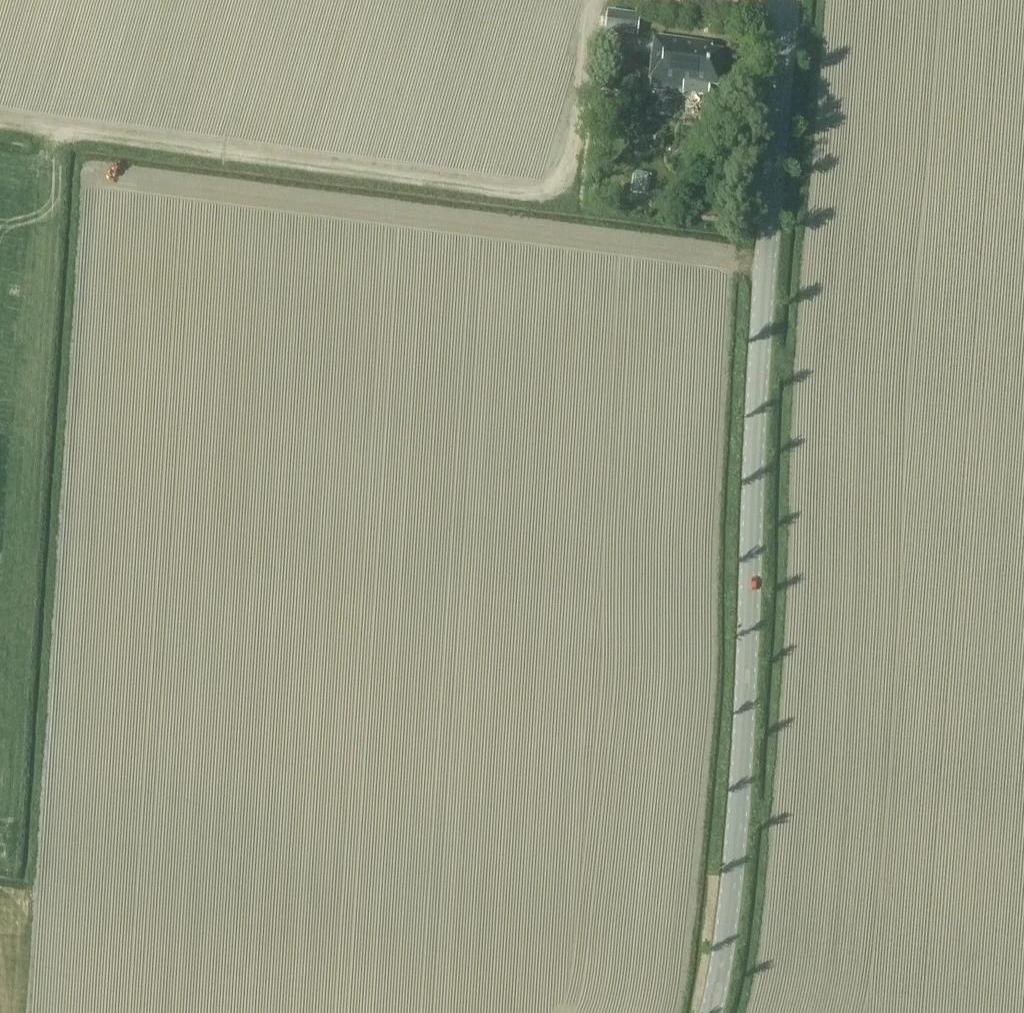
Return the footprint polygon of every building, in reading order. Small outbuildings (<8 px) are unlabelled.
[(641,15),(608,11),(605,33),(638,38),(641,15)] [(719,88),(723,53),(712,52),(713,45),(656,38),(650,88),(709,96),(710,87),(719,88)] [(623,88),(602,85),(599,102),(621,104),(623,88)]
